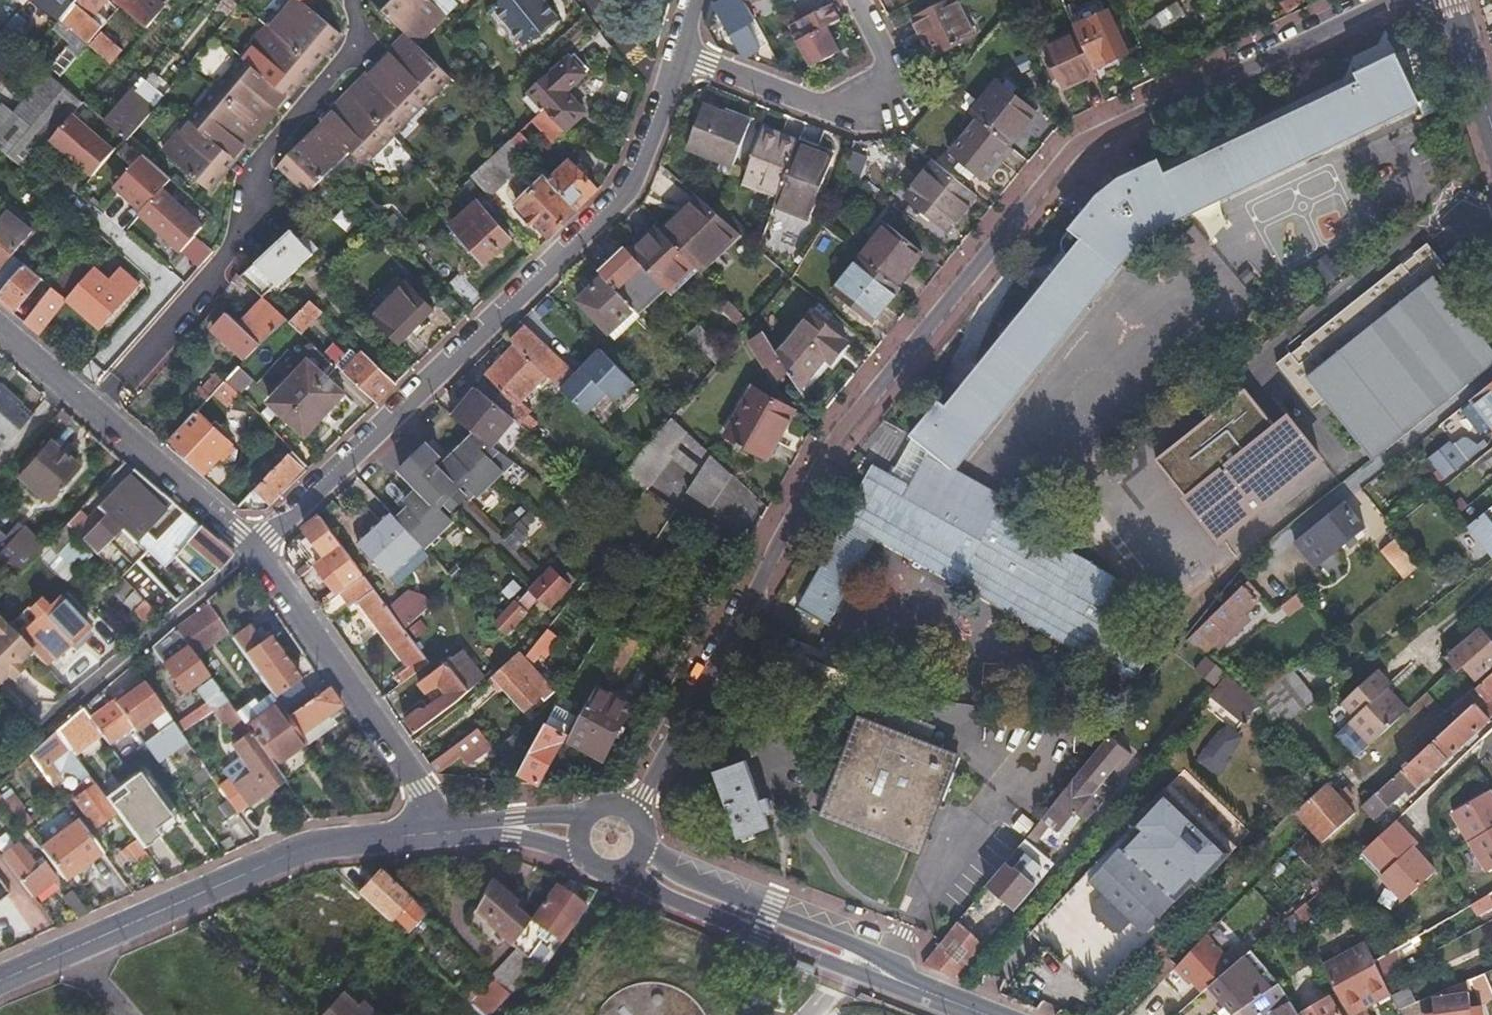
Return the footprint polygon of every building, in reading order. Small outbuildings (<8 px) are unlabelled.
[(39,0),(36,5),(42,10),(47,14),(50,10),(60,18),(75,1),(76,0),(39,0)] [(75,1),(60,18),(87,42),(102,25),(91,16),(105,0),(76,0),(75,1)] [(120,5),(124,8),(146,27),(157,14),(164,6),(157,0),(114,0),(120,5)] [(225,169),(216,161),(215,161),(225,149),(236,137),(237,138),(245,144),(255,133),(252,130),(257,123),(264,115),(268,117),(277,106),(271,101),(269,99),(278,88),(289,75),(292,78),(298,82),(308,70),(305,67),(310,60),(317,52),(321,55),(330,44),(321,37),(331,25),(303,1),(304,0),(288,0),(283,5),(286,7),(283,11),(270,27),(255,45),(252,43),(240,56),(231,67),(233,69),(217,89),(202,107),(199,105),(188,118),(178,130),(181,133),(165,152),(167,154),(198,180),(204,185),(211,177),(215,180),(225,169)] [(235,4),(230,0),(220,0),(215,6),(226,16),(235,4)] [(408,36),(410,39),(429,20),(432,23),(436,20),(442,12),(454,1),(453,0),(376,0),(374,3),(408,36)] [(514,44),(519,39),(522,42),(556,16),(544,0),(502,0),(494,6),(516,34),(510,38),(514,44)] [(745,55),(759,47),(745,23),(754,18),(750,11),(747,5),(744,0),(743,1),(743,0),(727,0),(717,6),(745,55)] [(762,4),(759,0),(756,0),(747,5),(750,11),(762,4)] [(959,0),(946,0),(918,14),(928,34),(923,36),(933,55),(976,33),(959,0)] [(1125,9),(1139,0),(1122,0),(1125,9)] [(1287,13),(1304,2),(1303,0),(1283,0),(1280,2),(1287,13)] [(792,35),(810,66),(839,51),(827,26),(839,20),(830,4),(796,22),(800,31),(792,35)] [(119,13),(124,8),(120,5),(115,10),(119,13)] [(1179,10),(1142,27),(1146,36),(1184,19),(1179,10)] [(1110,12),(1074,28),(1076,32),(1095,73),(1098,78),(1115,71),(1111,62),(1128,53),(1110,12)] [(24,21),(15,14),(4,27),(13,35),(24,21)] [(800,31),(796,22),(787,26),(792,35),(800,31)] [(321,37),(330,44),(339,32),(331,25),(321,37)] [(91,44),(111,61),(121,49),(102,32),(91,44)] [(1095,73),(1076,32),(1043,48),(1061,89),(1095,73)] [(410,39),(408,36),(400,44),(397,41),(387,51),(395,59),(386,68),(372,82),(364,75),(355,83),(359,86),(353,92),(344,102),(340,99),(330,109),(338,117),(327,129),(319,121),(286,155),(297,167),(289,175),(299,185),(301,182),(309,190),(348,150),(361,163),(373,150),(370,147),(388,129),(404,113),(407,116),(420,104),(431,93),(427,90),(444,72),(410,39)] [(48,66),(59,75),(76,55),(66,46),(48,66)] [(395,59),(387,51),(364,75),(372,82),(386,68),(395,59)] [(544,108),(564,89),(588,67),(574,52),(530,93),(544,108)] [(1438,114),(1430,97),(1420,102),(1397,55),(1356,74),(1359,83),(1327,98),(1164,175),(1157,162),(1119,180),(1098,196),(1063,237),(1062,240),(1061,243),(1061,246),(1061,248),(1062,251),(1063,253),(1064,255),(1066,257),(943,406),(938,402),(910,436),(912,437),(890,476),(872,466),(874,463),(872,462),(840,520),(842,521),(844,517),(850,519),(802,607),(799,605),(798,607),(831,625),(832,624),(830,622),(879,536),(1133,680),(1131,682),(1133,683),(1158,642),(1157,641),(1155,643),(1111,618),(1124,595),(1113,582),(1089,568),(1093,563),(1092,562),(1088,568),(1067,556),(1067,554),(1066,554),(1066,555),(1052,547),(1052,546),(1051,545),(1051,546),(1029,534),(1030,533),(1029,532),(1028,534),(1014,526),(1015,524),(1014,524),(1013,525),(997,516),(998,515),(997,515),(1006,498),(1005,497),(1004,499),(954,470),(1145,233),(1345,139),(1418,104),(1426,120),(1438,114)] [(24,169),(50,139),(72,114),(82,102),(55,79),(47,72),(13,112),(1,102),(0,104),(0,149),(24,169)] [(271,101),(277,106),(298,82),(292,78),(289,75),(278,88),(269,99),(271,101)] [(136,88),(154,104),(161,96),(162,94),(144,79),(140,84),(136,88)] [(117,102),(102,120),(119,134),(125,139),(154,104),(136,88),(140,84),(136,80),(117,102)] [(999,80),(972,112),(973,113),(979,119),(1010,146),(1038,112),(999,80)] [(544,108),(563,129),(583,110),(564,89),(544,108)] [(734,164),(750,121),(723,111),(703,103),(686,146),(724,160),(734,164)] [(750,121),(752,116),(726,106),(723,111),(750,121)] [(550,140),(563,129),(544,108),(531,119),(550,140)] [(338,117),(330,109),(319,121),(327,129),(338,117)] [(979,119),(973,113),(962,126),(968,132),(979,119)] [(72,114),(50,139),(92,174),(113,149),(72,114)] [(982,180),(1010,146),(979,119),(968,132),(950,154),(960,162),(975,174),(982,180)] [(799,139),(801,134),(761,120),(749,150),(754,152),(764,126),(799,139)] [(743,180),(778,194),(799,139),(764,126),(754,152),(743,180)] [(519,130),(517,132),(509,139),(520,150),(529,141),(519,130)] [(820,141),(801,134),(799,139),(818,147),(820,141)] [(216,161),(225,169),(245,144),(237,138),(236,137),(225,149),(215,161),(216,161)] [(502,145),(470,175),(488,195),(521,165),(528,158),(520,150),(509,139),(502,145)] [(778,194),(774,203),(810,217),(834,153),(818,147),(799,139),(778,194)] [(1010,146),(982,180),(987,184),(1015,150),(1010,146)] [(156,166),(142,154),(114,186),(141,210),(162,188),(161,187),(169,178),(156,166)] [(278,164),(289,175),(297,167),(286,155),(278,164)] [(549,180),(576,208),(596,189),(570,160),(549,180)] [(720,170),(730,174),(734,164),(724,160),(720,170)] [(948,229),(976,195),(936,162),(907,196),(948,229)] [(970,180),(975,174),(960,162),(955,167),(970,180)] [(533,221),(547,235),(576,208),(549,180),(544,175),(516,203),(533,221)] [(162,188),(141,210),(139,212),(181,251),(195,234),(194,233),(201,226),(179,206),(180,205),(162,188)] [(693,194),(658,229),(662,233),(697,198),(693,194)] [(698,271),(738,232),(716,213),(697,198),(662,233),(691,264),(696,270),(698,271)] [(474,250),(468,256),(473,262),(480,256),(484,261),(510,237),(503,230),(507,226),(496,214),(492,218),(477,201),(451,225),(453,228),(474,250)] [(530,224),(533,221),(516,203),(513,207),(530,224)] [(22,263),(10,253),(29,230),(4,209),(0,214),(0,291),(22,263)] [(887,220),(860,252),(895,281),(911,261),(914,263),(924,250),(887,220)] [(447,233),(468,256),(474,250),(453,228),(447,233)] [(238,274),(247,282),(260,294),(272,283),(275,285),(312,252),(291,229),(238,274)] [(665,289),(670,294),(686,280),(680,274),(691,264),(662,233),(658,229),(631,253),(642,265),(665,289)] [(1374,458),(1491,362),(1491,347),(1451,295),(1463,285),(1427,240),(1413,250),(1414,251),(1402,261),(1402,260),(1302,340),(1303,341),(1290,351),(1290,350),(1276,361),(1312,406),(1324,397),(1374,458)] [(599,271),(639,313),(665,289),(642,265),(631,253),(625,247),(599,271)] [(872,321),(901,286),(895,281),(860,252),(831,287),(872,321)] [(895,281),(901,286),(918,266),(914,263),(911,261),(895,281)] [(0,291),(0,294),(15,306),(39,277),(22,263),(0,291)] [(680,274),(686,280),(696,270),(691,264),(680,274)] [(94,265),(64,298),(63,299),(64,300),(97,329),(108,317),(112,312),(127,296),(138,284),(118,266),(108,278),(94,265)] [(236,271),(230,280),(240,289),(247,282),(238,274),(236,271)] [(625,328),(640,314),(639,313),(599,271),(588,282),(583,286),(587,290),(577,300),(607,332),(619,322),(625,328)] [(406,282),(371,317),(398,343),(432,308),(406,282)] [(37,305),(23,322),(37,334),(64,300),(63,299),(64,298),(51,287),(37,305)] [(0,294),(0,302),(11,311),(15,306),(0,294)] [(263,296),(262,295),(244,315),(247,318),(255,310),(253,307),(263,296)] [(236,350),(244,358),(286,318),(263,296),(253,307),(255,310),(247,318),(244,315),(238,322),(227,312),(213,328),(222,336),(219,340),(233,353),(236,350)] [(299,330),(320,309),(309,299),(288,320),(299,330)] [(736,325),(742,319),(726,301),(719,307),(736,325)] [(788,373),(798,391),(825,359),(830,363),(846,343),(810,314),(776,355),(788,373)] [(614,339),(625,328),(619,322),(607,332),(614,339)] [(513,345),(546,375),(555,384),(563,377),(558,372),(564,366),(523,327),(509,341),(513,345)] [(788,373),(776,355),(762,329),(747,338),(776,386),(785,381),(782,377),(788,373)] [(325,376),(335,365),(309,340),(297,352),(307,360),(270,400),(306,433),(343,393),(325,376)] [(518,423),(528,413),(530,411),(520,401),(546,375),(513,345),(484,375),(487,378),(476,389),(511,417),(518,423)] [(342,370),(375,402),(396,382),(362,349),(342,370)] [(224,379),(238,392),(251,379),(238,365),(224,379)] [(654,435),(670,418),(651,399),(615,365),(600,381),(654,435)] [(201,386),(210,394),(212,392),(224,379),(216,372),(201,386)] [(226,405),(238,392),(224,379),(212,392),(226,405)] [(561,390),(582,409),(596,395),(581,380),(567,384),(561,390)] [(1473,399),(1474,401),(1478,405),(1488,419),(1491,423),(1491,383),(1473,399)] [(193,391),(204,401),(210,394),(201,386),(199,385),(193,391)] [(473,386),(451,415),(454,417),(476,389),(473,386)] [(784,440),(799,415),(752,387),(725,434),(736,440),(733,445),(741,449),(744,445),(765,457),(778,436),(784,440)] [(30,416),(19,406),(20,405),(0,389),(0,449),(30,416)] [(490,444),(511,417),(476,389),(454,417),(476,434),(490,444)] [(1478,405),(1474,401),(1462,410),(1480,432),(1491,423),(1488,419),(1478,405)] [(197,408),(169,438),(206,472),(220,457),(232,444),(233,443),(197,408)] [(518,423),(541,442),(549,432),(528,413),(518,423)] [(710,508),(731,473),(671,416),(670,418),(654,435),(645,447),(635,460),(625,474),(647,489),(672,456),(697,478),(687,493),(710,508)] [(491,483),(514,463),(490,444),(476,434),(461,448),(454,454),(439,468),(435,464),(442,457),(429,442),(400,468),(414,483),(419,487),(404,501),(408,506),(405,510),(396,517),(395,518),(421,547),(424,550),(454,522),(440,507),(445,502),(452,510),(466,498),(469,501),(475,495),(477,497),(491,483)] [(624,449),(635,460),(645,447),(635,437),(624,449)] [(14,479),(43,503),(75,467),(46,442),(14,479)] [(1459,450),(1444,462),(1453,472),(1478,452),(1469,442),(1459,450)] [(232,444),(220,457),(224,461),(234,458),(237,448),(232,444)] [(1440,457),(1444,462),(1459,450),(1454,445),(1440,457)] [(269,500),(305,463),(292,449),(255,487),(261,493),(269,500)] [(133,542),(144,531),(171,503),(131,468),(95,507),(104,515),(133,542)] [(419,487),(414,483),(405,492),(396,500),(405,510),(408,506),(404,501),(419,487)] [(396,500),(405,492),(399,485),(396,484),(393,484),(390,485),(389,488),(390,492),(396,500)] [(257,496),(261,493),(255,487),(252,491),(257,496)] [(1364,526),(1343,501),(1294,541),(1315,567),(1335,551),(1352,537),(1364,526)] [(93,527),(104,515),(95,507),(84,518),(93,527)] [(138,559),(144,552),(133,542),(104,515),(93,527),(84,518),(77,511),(64,524),(117,576),(141,600),(159,617),(184,597),(138,559)] [(220,568),(231,554),(213,538),(181,511),(154,541),(144,531),(133,542),(144,552),(147,548),(165,563),(174,553),(205,580),(220,568)] [(1484,512),(1467,526),(1491,556),(1491,521),(1484,512)] [(421,548),(421,547),(395,518),(390,513),(357,544),(388,578),(389,577),(411,557),(421,548)] [(309,536),(300,543),(312,559),(307,562),(311,566),(316,562),(335,588),(338,592),(347,586),(362,574),(319,516),(303,528),(309,536)] [(0,549),(0,558),(2,560),(17,574),(31,559),(36,554),(41,549),(19,528),(0,549)] [(63,531),(60,528),(41,549),(36,554),(62,580),(72,568),(49,547),(63,531)] [(89,555),(63,531),(49,547),(72,568),(75,571),(89,555)] [(606,556),(616,543),(608,537),(598,549),(606,556)] [(1356,541),(1352,537),(1335,551),(1338,556),(1356,541)] [(1418,567),(1394,538),(1379,551),(1403,578),(1418,567)] [(425,560),(421,548),(411,557),(419,566),(425,560)] [(419,566),(411,557),(389,577),(396,586),(419,566)] [(311,566),(307,562),(294,572),(297,577),(300,575),(311,566)] [(519,599),(515,603),(523,611),(525,613),(524,613),(534,623),(555,600),(568,587),(550,569),(537,583),(520,601),(519,599)] [(254,589),(240,571),(240,572),(204,600),(207,603),(218,619),(254,589)] [(429,663),(411,640),(404,630),(388,609),(362,574),(347,586),(338,592),(350,606),(358,600),(407,666),(400,672),(393,677),(399,685),(406,680),(429,663)] [(141,601),(141,600),(117,576),(106,587),(115,596),(112,600),(120,609),(124,605),(130,611),(131,610),(145,624),(154,615),(141,601)] [(1259,594),(1248,580),(1197,629),(1212,645),(1226,631),(1230,636),(1231,636),(1243,624),(1238,618),(1243,613),(1261,596),(1259,594)] [(453,594),(459,588),(454,583),(432,603),(404,630),(411,640),(430,621),(442,634),(464,611),(469,616),(472,612),(456,595),(455,596),(453,594)] [(335,588),(315,603),(318,607),(320,606),(337,593),(338,592),(335,588)] [(260,596),(254,589),(218,619),(219,621),(223,626),(260,596)] [(404,630),(432,603),(423,595),(409,591),(390,608),(390,607),(388,609),(404,630)] [(17,638),(42,664),(49,657),(51,659),(84,628),(84,627),(56,597),(45,608),(41,604),(32,613),(35,617),(22,629),(24,631),(17,638)] [(185,645),(193,657),(227,633),(223,626),(219,621),(218,619),(207,603),(201,607),(172,627),(172,628),(185,645)] [(523,611),(515,603),(494,624),(504,634),(511,627),(509,625),(523,611)] [(125,614),(130,611),(124,605),(120,609),(125,614)] [(15,636),(17,638),(24,631),(22,629),(35,617),(25,607),(9,623),(19,633),(15,636)] [(1248,619),(1243,613),(1238,618),(1243,624),(1248,619)] [(4,675),(9,680),(21,669),(16,663),(29,651),(0,622),(0,679),(4,675)] [(84,628),(51,659),(54,662),(70,647),(73,650),(90,634),(84,628)] [(205,713),(212,709),(224,700),(193,657),(185,645),(172,628),(171,629),(149,648),(170,677),(173,681),(182,693),(190,687),(192,689),(194,688),(192,686),(194,685),(206,702),(201,706),(205,713)] [(1477,679),(1491,666),(1491,644),(1478,628),(1445,657),(1454,667),(1456,669),(1463,663),(1477,679)] [(524,712),(535,702),(541,697),(544,700),(554,692),(530,666),(542,651),(546,655),(557,640),(553,637),(554,635),(547,629),(523,658),(518,653),(493,675),(524,712)] [(1226,631),(1212,645),(1216,649),(1230,636),(1226,631)] [(851,673),(783,646),(772,674),(840,701),(851,673)] [(1219,670),(1209,662),(1203,669),(1213,677),(1219,670)] [(456,702),(469,691),(446,664),(418,685),(425,695),(438,686),(445,695),(436,701),(436,700),(423,710),(418,708),(404,720),(414,734),(456,702)] [(1252,688),(1260,697),(1287,674),(1279,665),(1252,688)] [(1260,697),(1259,698),(1273,735),(1314,702),(1289,672),(1287,674),(1260,697)] [(1485,721),(1491,715),(1491,672),(1474,688),(1481,696),(1471,705),(1485,721)] [(1228,677),(1212,696),(1242,721),(1258,701),(1228,677)] [(1349,722),(1370,744),(1407,710),(1387,689),(1383,692),(1369,677),(1342,703),(1355,716),(1349,722)] [(108,696),(130,727),(134,732),(151,719),(153,722),(157,720),(159,722),(167,717),(140,680),(127,689),(116,697),(112,693),(108,696)] [(278,706),(285,717),(318,694),(310,683),(278,706)] [(124,684),(112,693),(116,697),(127,689),(124,684)] [(99,734),(106,744),(130,727),(108,696),(102,688),(83,705),(91,716),(87,719),(93,726),(96,731),(99,734)] [(1459,716),(1471,705),(1481,696),(1474,688),(1451,708),(1459,716)] [(334,712),(340,707),(334,698),(327,689),(286,718),(299,736),(328,716),(334,712)] [(599,690),(569,741),(604,760),(633,709),(599,690)] [(549,718),(555,706),(559,697),(554,692),(544,700),(541,697),(535,702),(549,718)] [(563,696),(557,706),(570,713),(576,703),(563,696)] [(235,741),(247,732),(240,723),(224,700),(212,709),(235,741)] [(262,706),(240,723),(247,732),(252,740),(270,765),(302,742),(299,736),(286,718),(285,717),(278,706),(275,702),(269,707),(265,710),(262,706)] [(1409,792),(1485,721),(1471,705),(1459,716),(1361,806),(1376,822),(1383,816),(1381,812),(1406,789),(1409,792)] [(192,713),(197,720),(205,713),(201,706),(192,713)] [(557,706),(519,773),(539,783),(578,717),(570,713),(557,706)] [(55,730),(72,754),(99,734),(96,731),(93,726),(87,719),(79,708),(55,730)] [(860,711),(819,816),(921,856),(962,751),(860,711)] [(337,716),(334,712),(328,716),(331,720),(337,716)] [(302,742),(305,746),(335,726),(331,720),(328,716),(299,736),(302,742)] [(134,732),(136,736),(153,722),(151,719),(134,732)] [(430,764),(437,774),(460,757),(466,765),(491,746),(491,745),(478,728),(430,764)] [(27,755),(53,789),(62,783),(58,777),(62,774),(75,774),(80,781),(74,786),(76,788),(69,793),(94,827),(115,812),(105,799),(72,754),(55,730),(44,740),(27,755)] [(216,785),(235,811),(246,803),(246,804),(280,779),(270,765),(252,740),(247,732),(235,741),(229,745),(237,757),(220,771),(225,778),(216,785)] [(519,773),(530,754),(515,735),(494,749),(503,762),(508,769),(516,779),(519,773)] [(1110,737),(1109,736),(1057,799),(1071,811),(1074,814),(1076,812),(1087,799),(1095,806),(1116,781),(1117,773),(1131,755),(1111,735),(1110,737)] [(147,750),(150,755),(155,752),(151,747),(147,750)] [(745,759),(714,769),(739,836),(770,825),(764,810),(772,807),(767,795),(759,798),(745,759)] [(508,769),(503,762),(492,771),(499,780),(508,769)] [(209,776),(209,775),(200,763),(190,771),(199,783),(203,780),(209,776)] [(132,779),(167,827),(179,819),(148,777),(143,781),(138,774),(132,779)] [(217,788),(209,776),(203,780),(199,783),(197,785),(205,797),(193,807),(210,830),(234,812),(217,788)] [(157,835),(167,827),(132,779),(105,799),(115,812),(134,839),(141,849),(158,836),(157,835)] [(1327,784),(1296,812),(1323,841),(1354,813),(1347,806),(1352,801),(1347,795),(1342,790),(1337,795),(1327,784)] [(1229,848),(1161,786),(1127,823),(1028,932),(1096,994),(1195,885),(1229,848)] [(1482,863),(1491,856),(1491,797),(1489,791),(1453,812),(1452,813),(1482,863)] [(4,802),(22,826),(30,820),(12,795),(4,802)] [(1057,799),(992,879),(1018,902),(1045,871),(1036,864),(1042,856),(1030,845),(1048,824),(1054,830),(1071,811),(1057,799)] [(1083,819),(1095,806),(1087,799),(1076,812),(1083,819)] [(1071,811),(1054,830),(1062,837),(1078,818),(1074,814),(1071,811)] [(1383,831),(1363,850),(1367,854),(1384,872),(1412,848),(1416,844),(1394,821),(1383,831)] [(40,850),(63,880),(99,852),(77,822),(40,850)] [(138,868),(149,859),(141,849),(134,839),(122,848),(138,868)] [(18,879),(30,895),(37,890),(42,886),(54,878),(42,862),(36,867),(16,843),(11,846),(1,855),(19,878),(18,879)] [(1423,859),(1412,848),(1384,872),(1380,875),(1403,900),(1434,871),(1423,859)] [(1384,872),(1367,854),(1362,858),(1379,876),(1380,875),(1384,872)] [(1482,863),(1487,872),(1491,869),(1491,856),(1482,863)] [(414,905),(378,871),(358,893),(388,920),(392,916),(408,931),(423,914),(414,905)] [(510,944),(526,922),(511,908),(514,903),(488,880),(474,910),(510,944)] [(586,906),(597,890),(581,884),(571,896),(554,884),(538,905),(529,918),(526,922),(510,944),(515,949),(536,969),(539,972),(561,941),(559,940),(584,906),(586,906)] [(42,886),(37,890),(40,894),(45,890),(42,886)] [(62,899),(76,918),(88,913),(71,892),(62,899)] [(1470,905),(1476,914),(1490,906),(1489,904),(1491,903),(1491,892),(1470,905)] [(1304,904),(1293,913),(1300,925),(1311,918),(1304,904)] [(961,917),(943,940),(923,964),(956,977),(987,939),(961,917)] [(1373,962),(1381,978),(1401,967),(1396,958),(1412,948),(1408,941),(1373,962)] [(1323,968),(1343,1005),(1383,982),(1381,978),(1373,962),(1365,945),(1323,968)] [(513,991),(514,989),(536,969),(515,949),(493,972),(513,991)] [(1213,982),(1238,1011),(1279,982),(1250,950),(1239,960),(1213,982)] [(1138,987),(1149,998),(1166,979),(1155,969),(1138,987)] [(508,994),(513,991),(493,972),(489,975),(508,994)] [(603,1000),(595,1011),(592,1014),(704,1014),(697,1004),(687,994),(676,987),(663,983),(650,981),(637,982),(625,986),(613,992),(603,1000)] [(1453,1014),(1482,1014),(1481,1007),(1471,1008),(1467,981),(1449,988),(1450,996),(1453,1014)] [(1232,1014),(1298,1014),(1297,1014),(1279,982),(1238,1011),(1232,1014)] [(1343,1005),(1346,1011),(1362,1003),(1363,1005),(1387,992),(1383,982),(1343,1005)] [(1396,1012),(1407,1007),(1412,1004),(1405,988),(1388,995),(1396,1012)] [(1328,996),(1297,1014),(1298,1014),(1339,1014),(1328,996)] [(1450,996),(1432,999),(1433,1013),(1423,1014),(1453,1014),(1450,996)] [(323,1014),(371,1014),(361,1005),(352,1013),(339,1000),(323,1014)]
